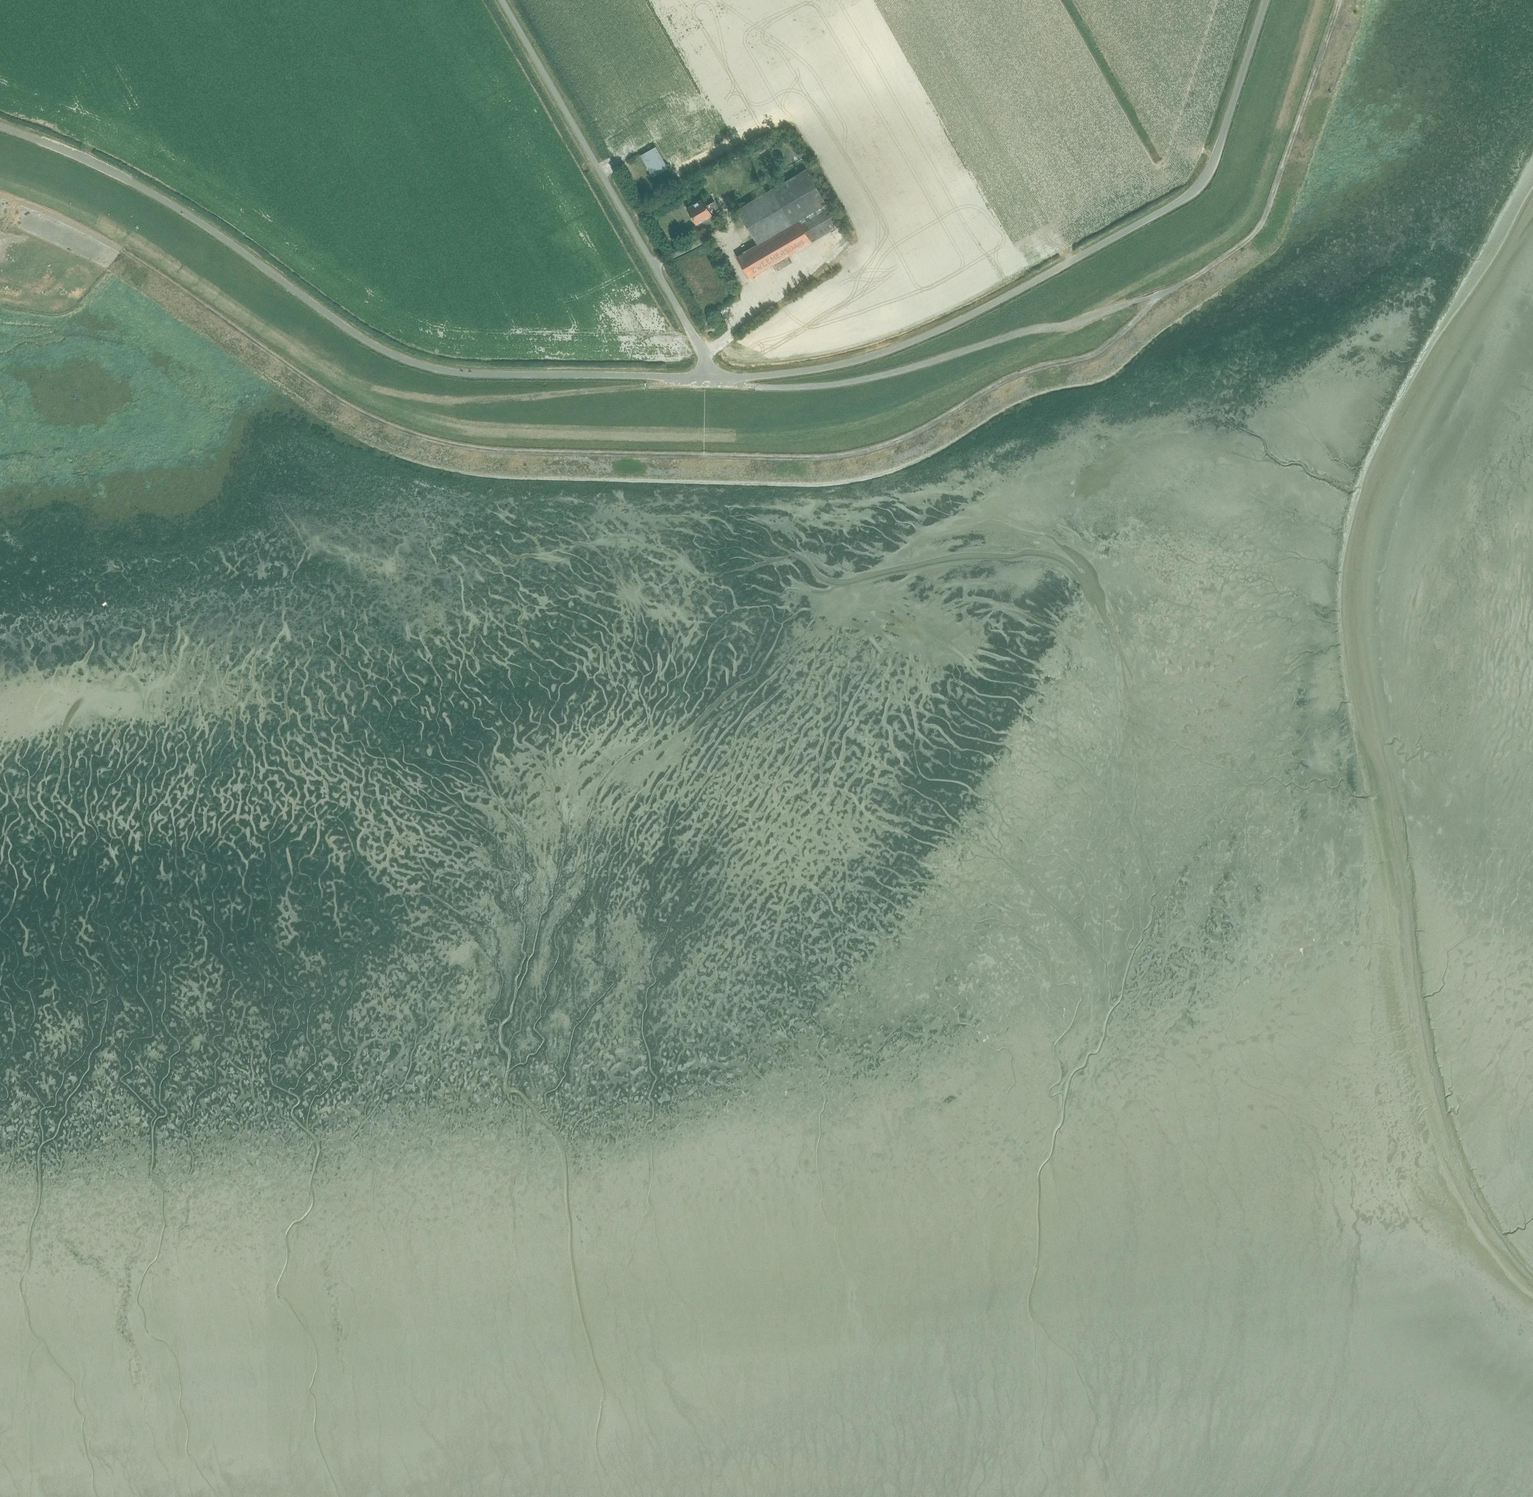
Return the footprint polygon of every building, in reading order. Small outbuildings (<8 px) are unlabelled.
[(649,157),(644,160),(652,175),(666,167),(655,148),(647,153),(649,157)] [(749,278),(838,225),(805,169),(735,206),(741,218),(756,244),(735,256),(749,278)] [(696,224),(712,214),(711,213),(719,209),(714,201),(707,205),(703,199),(687,208),(696,224)]
